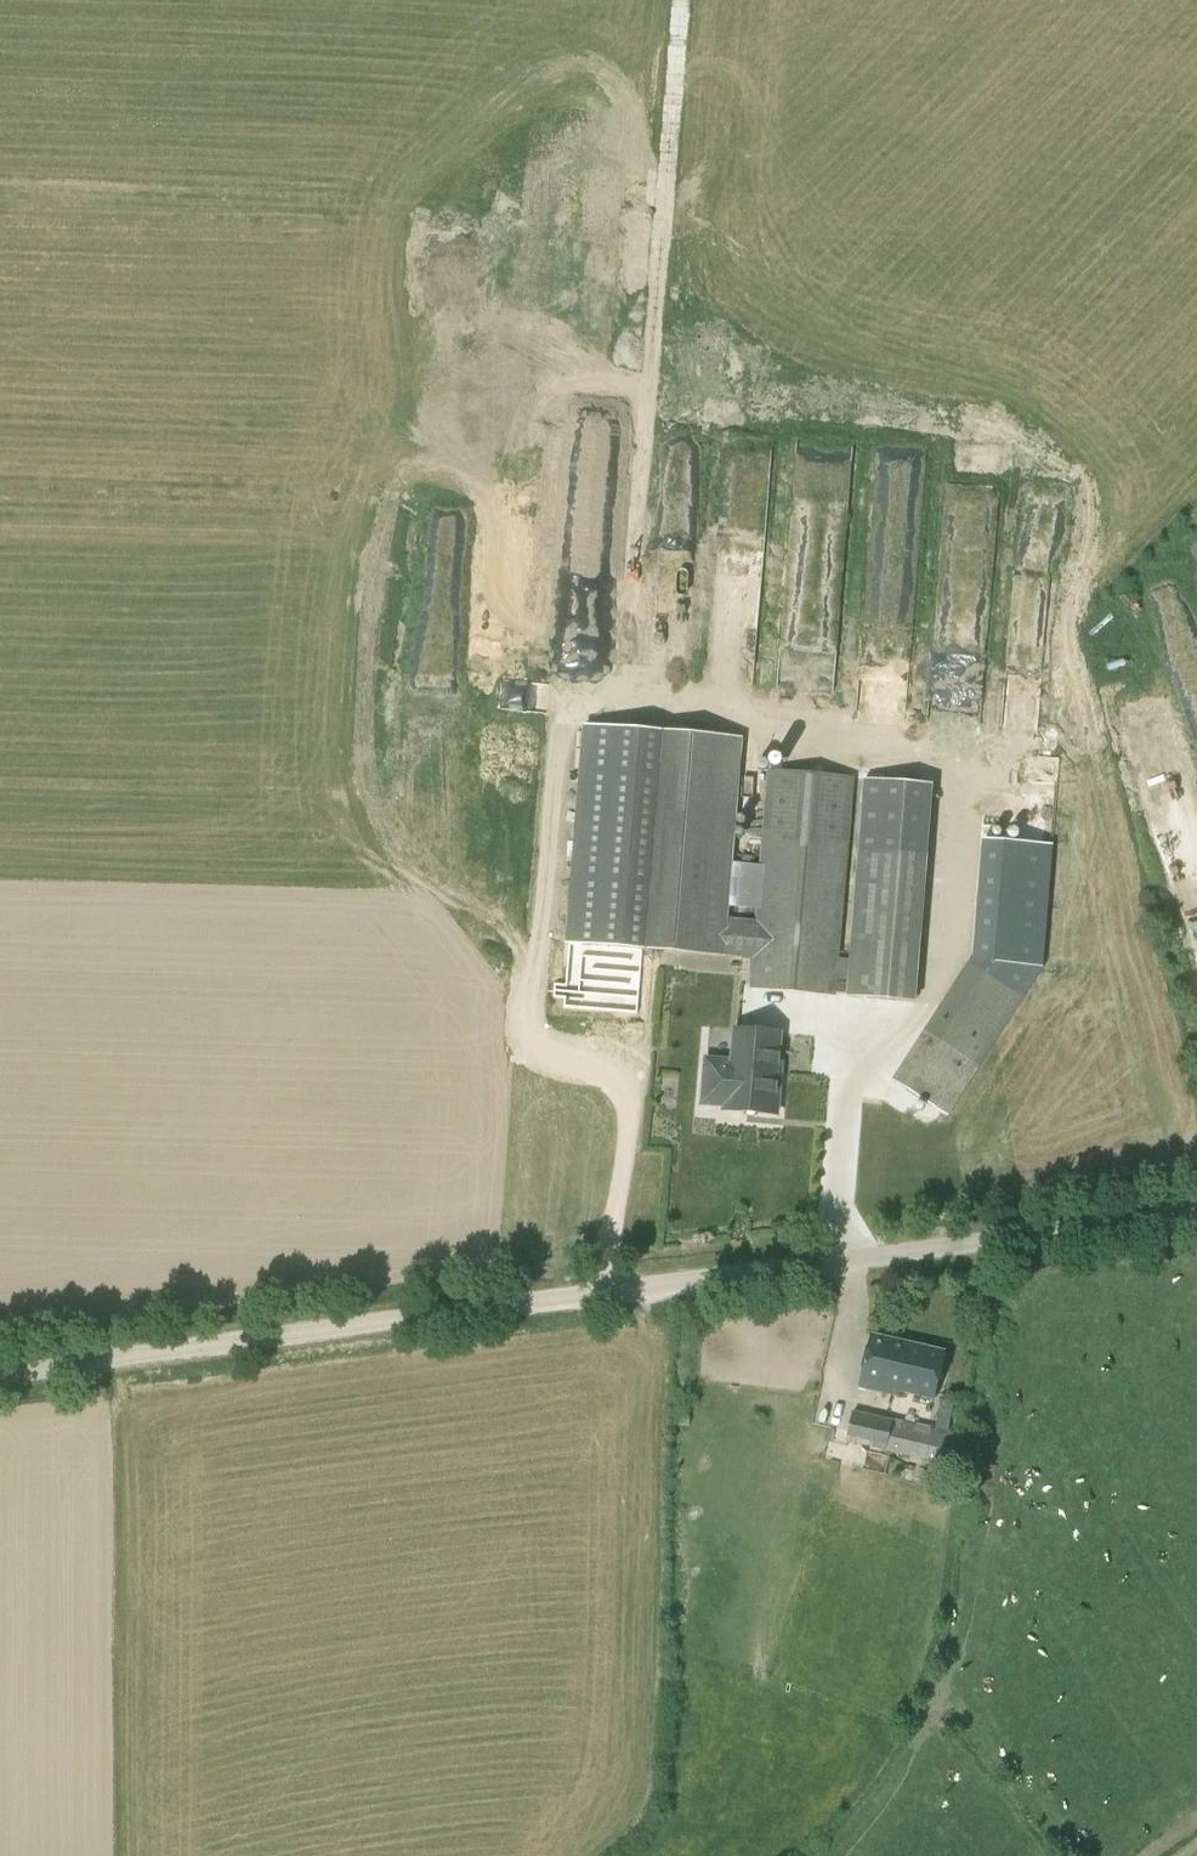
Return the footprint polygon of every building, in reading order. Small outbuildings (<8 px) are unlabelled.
[(654,731),(584,725),(565,943),(636,949),(690,954),(725,957),(725,955),(752,957),(750,989),(838,997),(838,993),(847,994),(847,997),(916,1002),(920,954),(851,948),(848,983),(839,983),(850,843),(853,805),(856,777),(768,770),(763,836),(755,922),(727,919),(743,738),(683,733),(654,731)] [(891,1083),(947,1118),(1022,1001),(966,965),(891,1083)] [(724,1111),(776,1115),(780,1073),(776,1073),(780,1034),(736,1030),(733,1063),(707,1060),(703,1104),(725,1106),(724,1111)] [(871,1336),(859,1387),(899,1396),(900,1391),(934,1399),(945,1353),(871,1336)] [(853,1412),(845,1443),(947,1467),(957,1425),(940,1421),(938,1432),(853,1412)]
